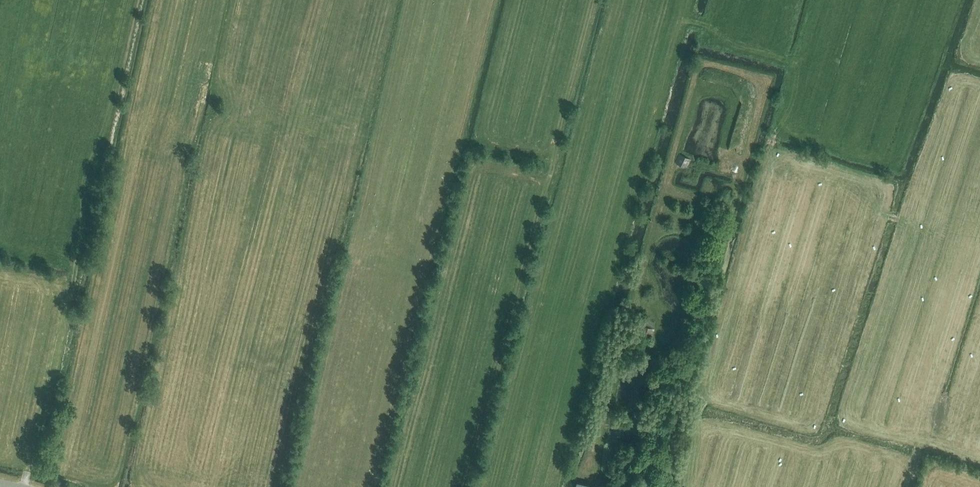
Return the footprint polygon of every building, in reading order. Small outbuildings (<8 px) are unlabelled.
[(681,155),(678,163),(687,167),(690,159),(681,155)] [(654,329),(643,326),(641,335),(652,338),(654,329)]
